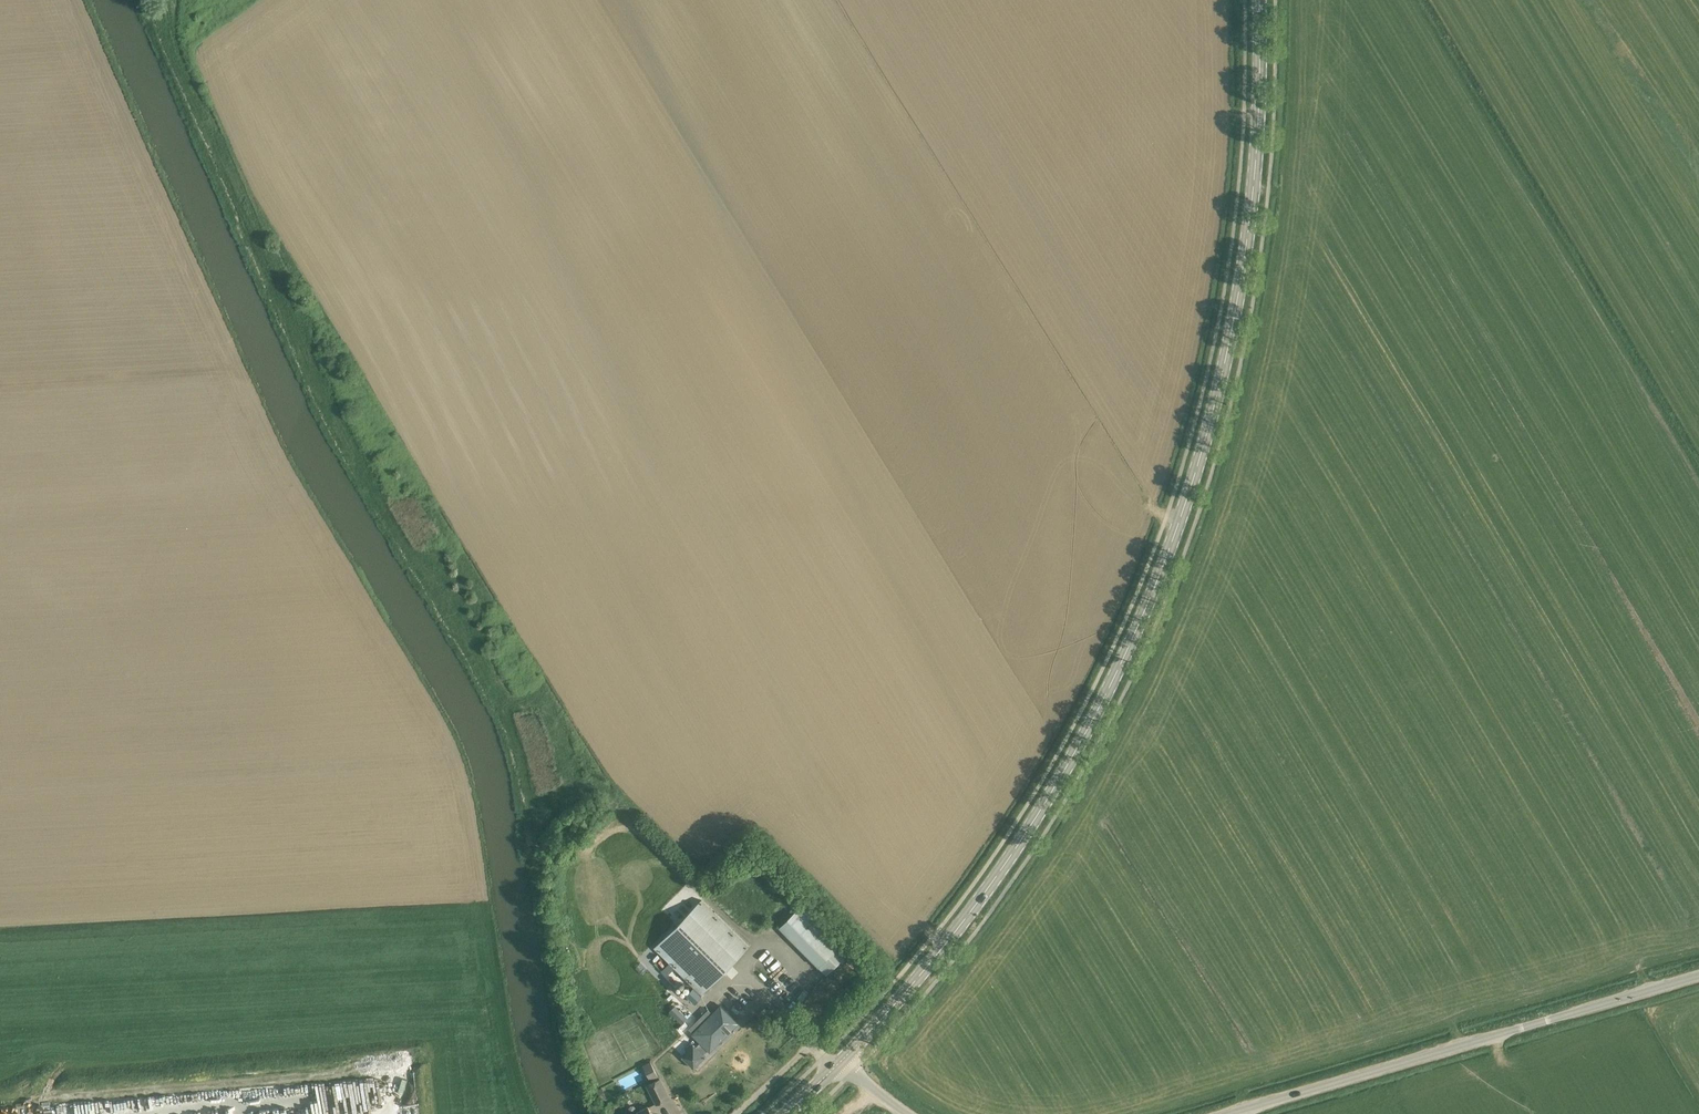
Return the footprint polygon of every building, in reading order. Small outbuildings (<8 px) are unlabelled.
[(779,926),(818,966),(842,942),(803,902),(779,926)] [(672,966),(693,987),(687,993),(695,1001),(749,946),(717,914),(694,938),(690,934),(687,937),(675,926),(659,942),(677,960),(672,966)] [(687,1050),(681,1056),(693,1068),(705,1056),(703,1055),(708,1050),(719,1039),(720,1040),(738,1023),(720,1005),(692,1034),(695,1037),(700,1042),(696,1047),(690,1041),(684,1047),(687,1050)] [(669,1011),(682,1024),(687,1018),(675,1006),(669,1011)] [(650,1062),(644,1065),(652,1080),(658,1076),(650,1062)] [(670,1098),(659,1078),(646,1085),(656,1105),(670,1098)] [(648,1106),(632,1113),(652,1113),(648,1106)]
